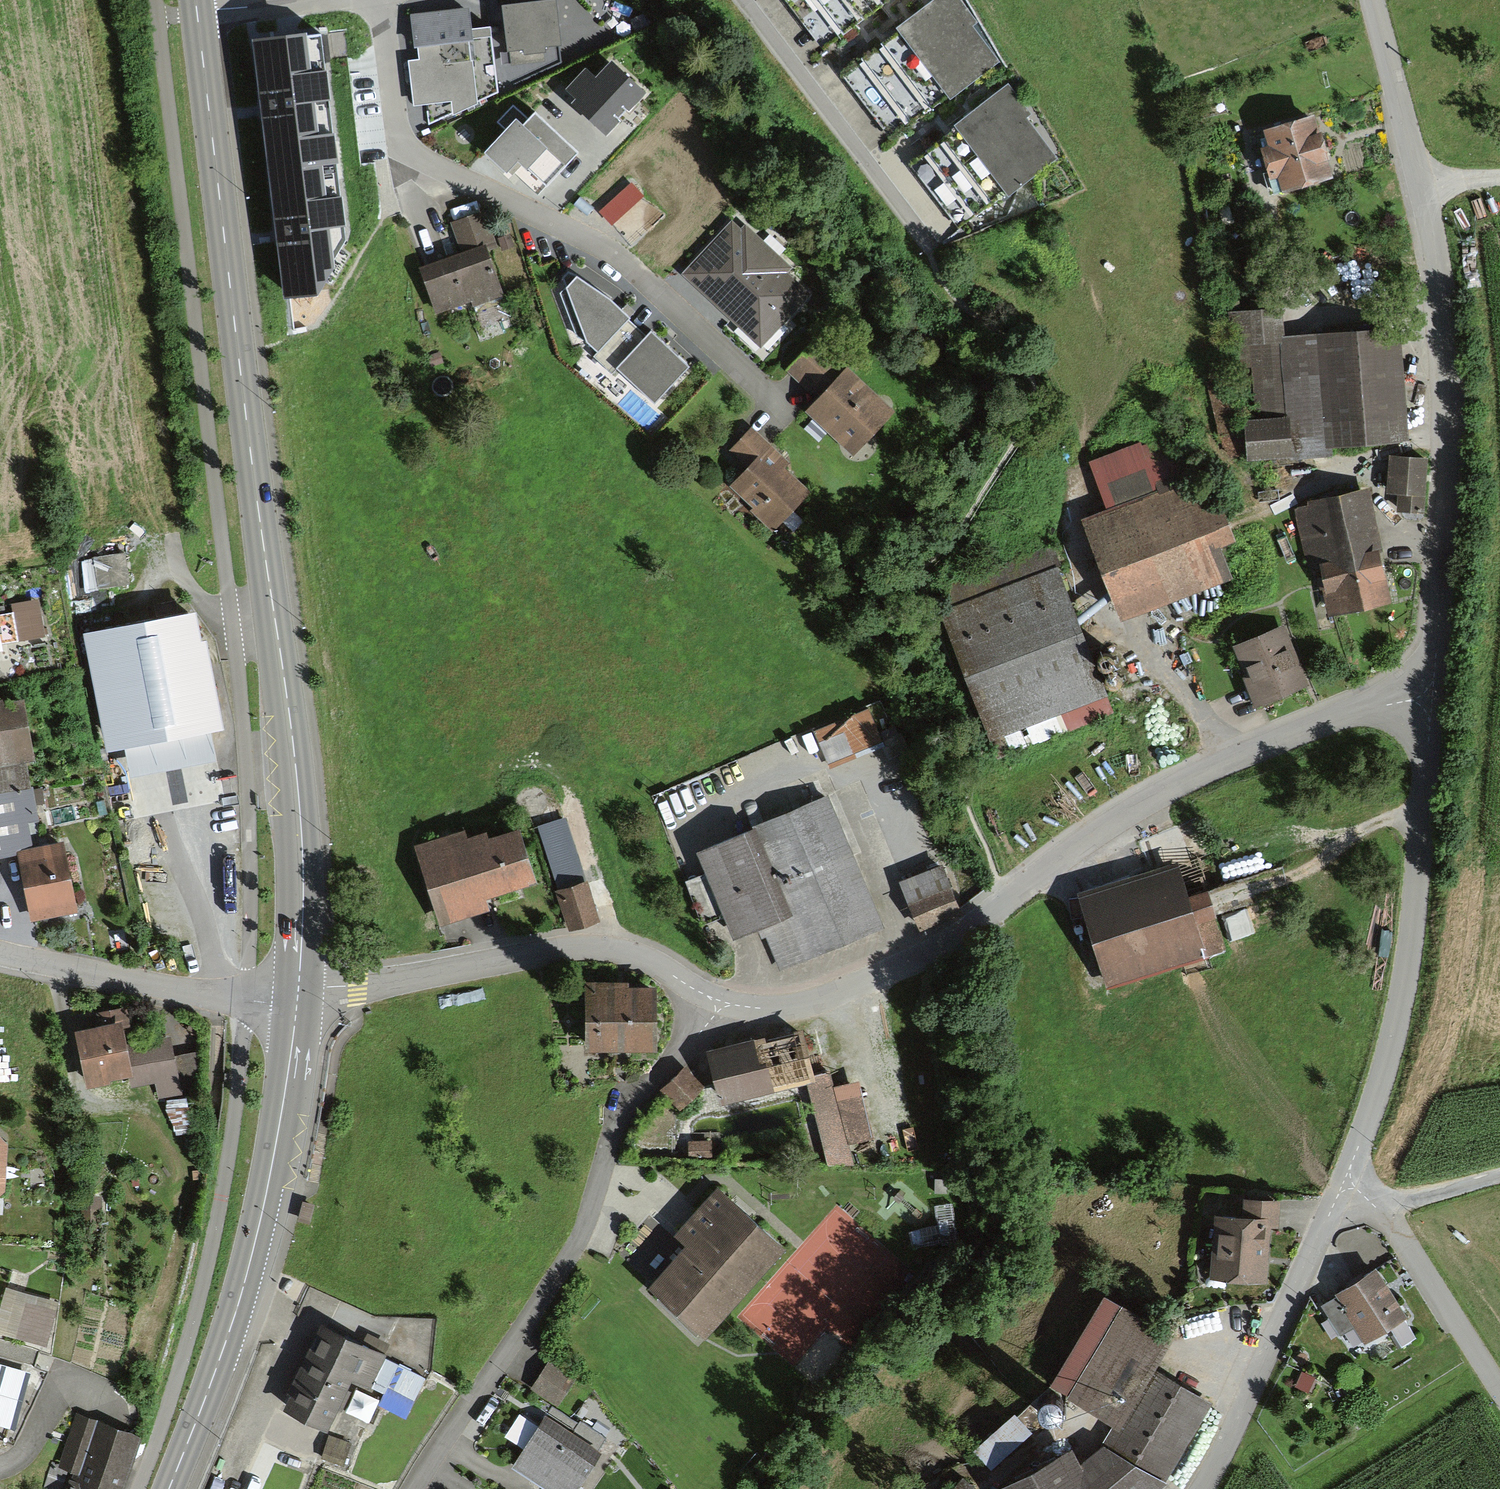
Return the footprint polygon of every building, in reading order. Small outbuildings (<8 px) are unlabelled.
[(824,58),(902,0),(780,0),(824,58)] [(840,78),(893,146),(1000,62),(972,25),(977,21),(960,0),(941,0),(840,78)] [(555,4),(506,8),(510,55),(524,54),(525,59),(544,57),(544,51),(559,50),(555,4)] [(425,108),(427,126),(452,115),(452,120),(477,107),(477,102),(498,93),(491,27),(472,29),(470,10),(411,16),(415,51),(418,51),(419,62),(408,63),(413,109),(425,108)] [(320,35),(255,43),(285,296),(317,292),(344,239),(320,35)] [(613,67),(596,84),(585,74),(565,95),(576,106),(572,110),(606,142),(647,99),(613,67)] [(1009,88),(912,167),(963,230),(1055,156),(1025,119),(1030,114),(1009,88)] [(574,158),(534,119),(529,123),(514,108),(500,123),(511,133),(484,161),(507,183),(517,173),(538,195),(574,158)] [(1316,124),(1265,138),(1268,150),(1260,152),(1269,186),(1278,184),(1282,198),(1332,185),(1316,124)] [(461,256),(421,271),(438,316),(472,302),(474,308),(502,298),(484,251),(494,247),(481,214),(450,226),(461,256)] [(681,276),(760,349),(811,294),(789,274),(795,269),(746,224),(741,229),(732,221),(681,276)] [(584,344),(597,355),(629,321),(609,302),(567,274),(552,290),(575,347),(584,344)] [(1281,313),(1231,316),(1235,372),(1248,372),(1251,424),(1243,425),(1245,465),(1331,461),(1331,452),(1406,448),(1400,336),(1282,343),(1281,313)] [(647,339),(629,321),(597,355),(592,360),(610,377),(616,372),(654,408),(688,373),(651,336),(647,339)] [(786,372),(818,402),(847,372),(850,369),(819,338),(786,372)] [(892,416),(847,372),(818,402),(805,415),(850,459),(892,416)] [(790,465),(752,430),(730,453),(749,471),(733,488),(754,508),(751,511),(773,532),(808,495),(783,472),(790,465)] [(1107,516),(1082,525),(1121,626),(1229,585),(1217,555),(1235,548),(1220,509),(1208,514),(1182,446),(1147,459),(1141,446),(1088,466),(1107,516)] [(1427,463),(1389,460),(1387,497),(1397,497),(1395,515),(1424,517),(1427,463)] [(1370,494),(1294,511),(1307,572),(1318,570),(1330,622),(1395,608),(1370,494)] [(133,583),(129,553),(94,557),(98,588),(133,583)] [(1056,570),(944,615),(993,739),(1106,694),(1056,570)] [(15,608),(23,641),(45,636),(37,603),(15,608)] [(107,752),(123,749),(213,733),(224,731),(207,642),(201,643),(195,613),(85,634),(107,752)] [(1286,629),(1234,648),(1257,709),(1309,689),(1295,653),(1286,629)] [(21,691),(0,694),(0,763),(33,757),(21,691)] [(812,733),(825,764),(878,742),(866,712),(812,733)] [(218,761),(213,733),(123,749),(129,777),(218,761)] [(0,791),(0,851),(16,848),(31,845),(26,821),(36,819),(29,785),(0,791)] [(829,795),(699,850),(736,938),(765,927),(784,973),(884,930),(829,795)] [(567,932),(600,921),(587,881),(586,881),(566,818),(538,827),(558,890),(554,891),(567,932)] [(520,829),(487,839),(485,832),(467,838),(465,832),(415,846),(438,926),(491,911),(487,899),(492,898),(537,884),(520,829)] [(31,845),(16,848),(23,882),(30,915),(77,906),(63,838),(31,845)] [(899,875),(918,924),(959,908),(940,859),(899,875)] [(1178,863),(1078,894),(1107,988),(1203,959),(1202,956),(1224,950),(1206,890),(1188,895),(1178,863)] [(629,987),(629,981),(584,982),(584,1051),(657,1050),(656,987),(629,987)] [(113,1085),(112,1081),(131,1077),(133,1090),(156,1085),(159,1101),(184,1096),(183,1090),(208,1085),(202,1055),(175,1060),(170,1037),(129,1045),(124,1021),(77,1030),(89,1089),(113,1085)] [(767,1037),(711,1050),(723,1103),(808,1082),(828,1166),(854,1165),(849,1144),(869,1136),(858,1081),(833,1089),(829,1073),(815,1077),(804,1034),(768,1043),(767,1037)] [(704,1089),(684,1067),(660,1090),(680,1112),(704,1089)] [(692,1135),(691,1153),(713,1154),(713,1136),(692,1135)] [(680,1254),(652,1284),(708,1335),(785,1252),(715,1189),(666,1242),(680,1254)] [(1214,1206),(1211,1279),(1269,1282),(1271,1228),(1279,1228),(1281,1195),(1248,1193),(1247,1207),(1214,1206)] [(956,1202),(938,1204),(939,1225),(911,1227),(913,1246),(959,1242),(956,1202)] [(1406,1312),(1375,1264),(1319,1300),(1341,1335),(1353,1328),(1361,1341),(1406,1312)] [(47,1347),(59,1298),(2,1284),(0,1293),(0,1336),(47,1347)] [(1171,1329),(1106,1292),(1055,1382),(1119,1418),(1106,1441),(1164,1478),(1211,1399),(1149,1367),(1171,1329)] [(291,1388),(283,1403),(326,1425),(352,1374),(383,1390),(377,1403),(406,1417),(427,1376),(382,1354),(384,1350),(322,1319),(288,1386),(291,1388)] [(549,1357),(531,1384),(558,1403),(576,1375),(549,1357)] [(0,1364),(0,1419),(14,1422),(27,1371),(0,1364)] [(140,1430),(74,1409),(57,1462),(69,1466),(61,1488),(121,1488),(140,1430)] [(1014,1409),(970,1448),(988,1468),(1032,1429),(1014,1409)] [(514,1461),(556,1488),(573,1488),(606,1437),(581,1421),(574,1431),(546,1412),(514,1461)] [(328,1433),(320,1456),(342,1463),(350,1440),(328,1433)] [(1164,1478),(1106,1441),(1082,1458),(1072,1439),(993,1484),(996,1488),(1149,1488),(1164,1478)] [(961,1477),(951,1488),(973,1488),(961,1477)]
